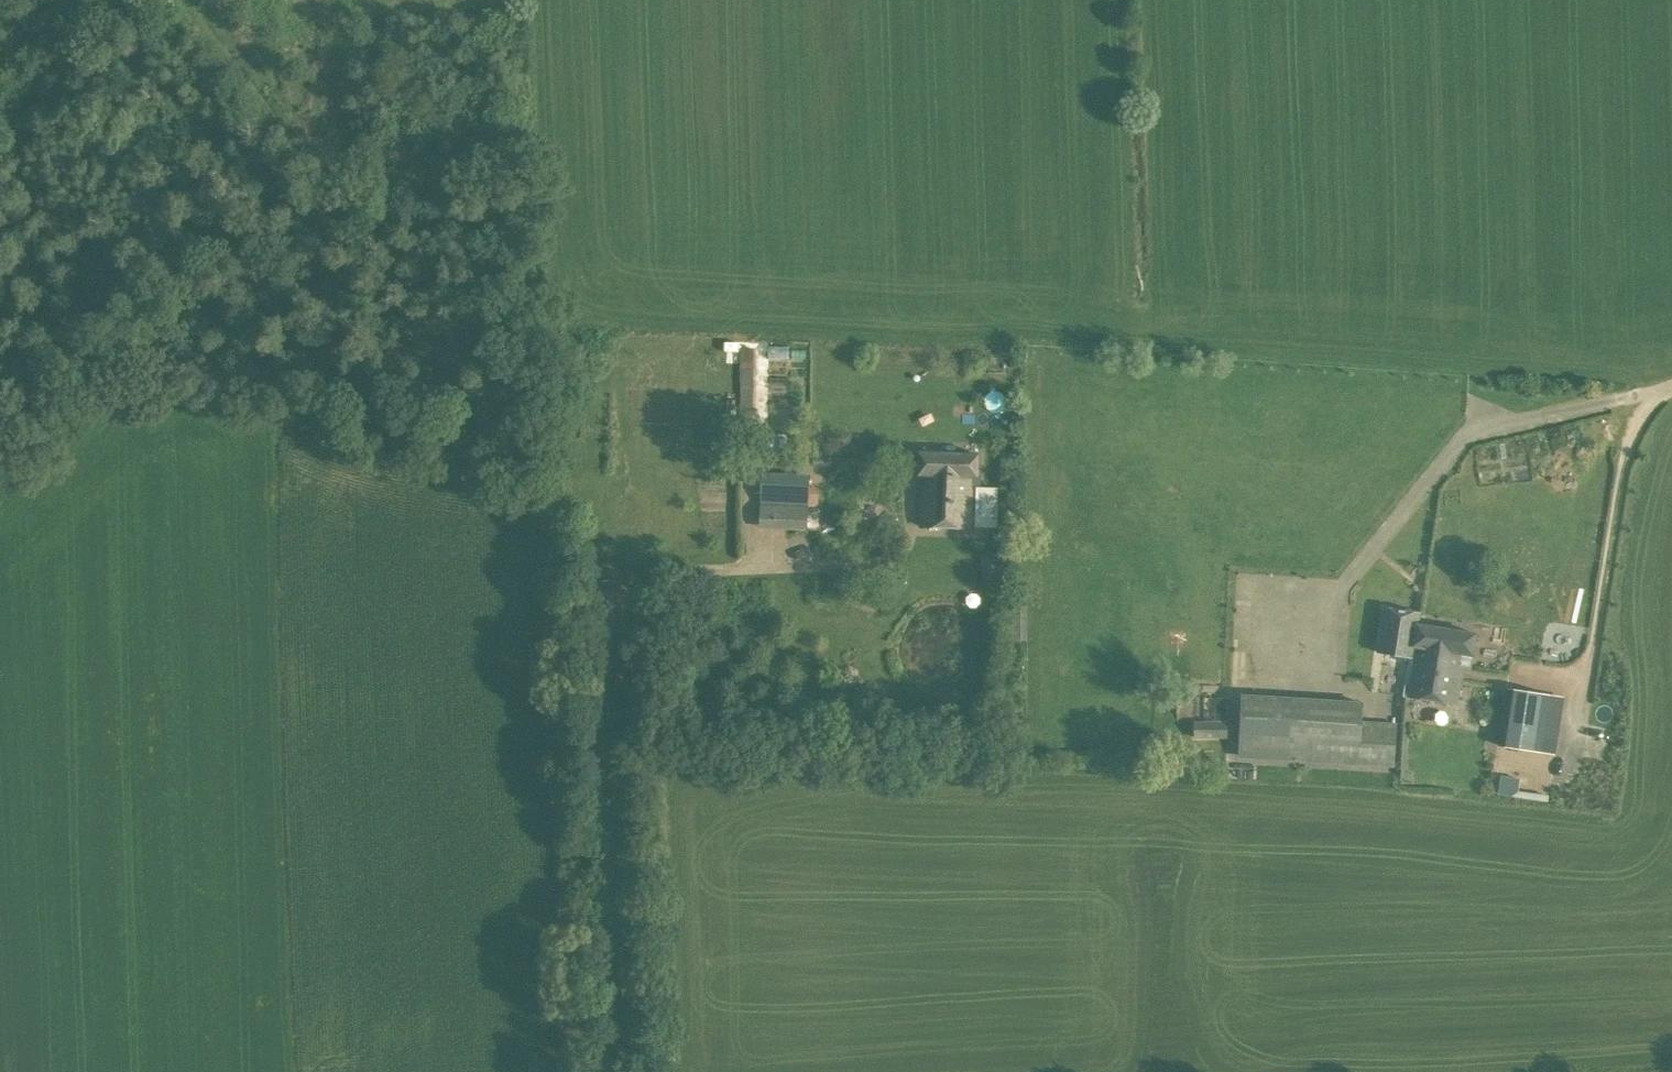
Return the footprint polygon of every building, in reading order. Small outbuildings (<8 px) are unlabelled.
[(760,430),(760,394),(754,394),(754,349),(740,349),(739,430),(760,430)] [(978,478),(979,454),(920,452),(919,476),(923,476),(920,525),(971,528),(973,478),(978,478)] [(813,456),(813,466),(831,466),(831,456),(813,456)] [(809,505),(810,474),(762,472),(761,503),(777,504),(809,505)] [(777,504),(776,529),(808,530),(809,505),(777,504)] [(1386,609),(1379,654),(1413,659),(1419,625),(1421,614),(1386,609)] [(1413,659),(1406,696),(1458,704),(1464,667),(1471,668),(1473,656),(1474,656),(1477,634),(1419,625),(1413,659)] [(1548,695),(1506,689),(1498,745),(1540,751),(1548,695)] [(1394,764),(1397,722),(1361,720),(1362,702),(1241,695),(1238,755),(1394,764)] [(742,714),(755,714),(754,700),(741,700),(742,714)] [(1194,738),(1228,737),(1228,721),(1194,721),(1194,738)] [(1499,773),(1498,795),(1546,796),(1546,792),(1517,791),(1518,774),(1499,773)] [(1519,788),(1547,791),(1548,778),(1520,775),(1519,788)]
